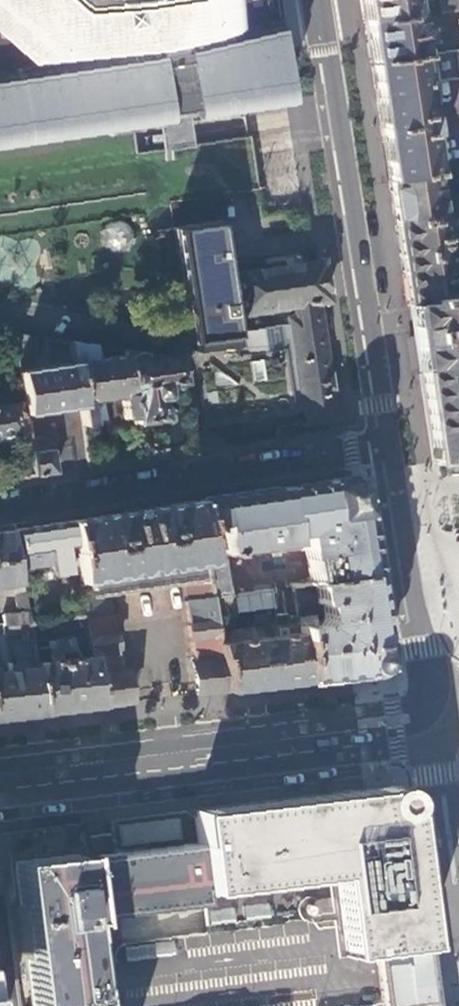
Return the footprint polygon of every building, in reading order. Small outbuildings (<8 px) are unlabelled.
[(19,141),(131,123),(150,120),(161,119),(188,114),(192,114),(243,106),(286,99),(282,78),(275,35),(275,31),(272,13),(271,11),(270,5),(270,0),(0,0),(0,144),(19,141)] [(363,23),(416,15),(436,12),(434,1),(418,3),(418,0),(360,0),(363,23)] [(434,1),(436,12),(458,9),(458,15),(458,0),(434,0),(434,1)] [(416,15),(363,23),(364,32),(369,63),(413,56),(422,55),(416,15)] [(432,53),(436,81),(458,77),(458,49),(432,53)] [(413,56),(369,63),(377,116),(388,183),(433,175),(426,135),(429,134),(426,115),(423,115),(413,56)] [(388,183),(390,194),(394,227),(446,218),(458,216),(458,195),(437,199),(433,175),(388,183)] [(446,218),(394,227),(399,256),(407,305),(458,297),(446,218)] [(306,422),(334,418),(316,301),(324,299),(318,261),(231,274),(232,277),(225,279),(220,250),(215,221),(172,227),(189,335),(204,428),(266,418),(293,414),(293,411),(304,410),(306,422)] [(407,305),(409,318),(410,325),(417,371),(458,364),(458,297),(407,305)] [(33,336),(9,332),(15,370),(37,367),(35,355),(33,336)] [(68,341),(44,338),(46,354),(48,366),(71,363),(68,341)] [(71,363),(77,406),(80,425),(91,424),(88,406),(85,406),(85,401),(120,396),(121,401),(119,401),(121,419),(133,417),(124,354),(92,359),(90,345),(68,341),(71,363)] [(124,354),(133,417),(134,423),(161,419),(157,397),(162,396),(161,385),(177,382),(174,358),(123,350),(124,354)] [(37,367),(15,370),(22,414),(77,406),(71,363),(48,366),(46,354),(35,355),(37,367)] [(417,371),(431,463),(442,461),(444,476),(458,473),(458,364),(417,371)] [(19,435),(14,402),(0,404),(0,438),(19,435)] [(40,444),(26,446),(32,478),(53,474),(47,442),(44,443),(44,439),(39,440),(40,444)] [(138,445),(140,461),(161,457),(160,441),(138,445)] [(25,478),(23,461),(0,467),(0,476),(1,483),(25,478)] [(312,581),(367,572),(365,556),(360,525),(352,476),(196,501),(199,525),(215,523),(226,594),(232,593),(258,589),(252,552),(231,556),(229,549),(278,541),(279,547),(261,551),(267,587),(293,584),(312,581)] [(199,525),(196,501),(67,522),(70,547),(72,557),(73,559),(74,569),(81,616),(97,706),(126,703),(121,671),(119,672),(115,649),(117,649),(115,635),(114,635),(107,597),(105,598),(105,596),(146,589),(183,583),(185,601),(183,601),(187,626),(186,626),(188,639),(190,640),(193,662),(191,662),(195,694),(224,691),(217,644),(217,643),(216,633),(214,615),(211,596),(226,594),(215,523),(199,525)] [(70,547),(67,522),(11,530),(19,573),(47,568),(48,575),(67,572),(74,571),(74,569),(73,559),(72,557),(63,559),(61,548),(70,547)] [(7,531),(0,532),(0,585),(15,583),(7,531)] [(373,614),(367,572),(312,581),(314,602),(295,605),(296,616),(311,615),(311,608),(319,608),(320,621),(318,620),(317,621),(316,622),(315,624),(314,624),(314,625),(315,630),(312,631),(311,626),(298,626),(298,633),(304,681),(348,675),(367,673),(371,671),(374,670),(376,668),(378,665),(379,663),(380,660),(380,656),(373,614)] [(314,602),(312,581),(293,584),(295,605),(314,602)] [(26,622),(22,592),(10,594),(12,612),(0,613),(0,625),(26,622)] [(235,612),(232,593),(226,594),(211,596),(214,615),(235,612)] [(40,714),(97,706),(81,616),(26,623),(30,642),(72,637),(78,657),(34,663),(34,667),(40,714)] [(26,623),(26,622),(0,625),(0,633),(17,632),(18,635),(5,638),(8,660),(31,657),(30,642),(26,623)] [(297,623),(252,628),(253,638),(298,633),(298,626),(297,623)] [(224,691),(304,681),(298,633),(253,638),(224,642),(222,632),(216,633),(217,643),(217,644),(224,691)] [(40,714),(34,667),(20,668),(20,662),(0,664),(0,719),(40,714)] [(424,944),(409,810),(408,801),(407,797),(404,792),(400,790),(394,788),(388,788),(194,810),(198,840),(204,895),(336,876),(345,955),(375,951),(424,944)] [(27,1005),(89,1005),(88,1000),(79,921),(87,920),(86,918),(206,905),(204,895),(198,840),(102,854),(86,856),(80,857),(79,853),(11,861),(27,1005)] [(428,979),(425,957),(424,944),(375,951),(382,1003),(382,1005),(432,1005),(428,979)]
